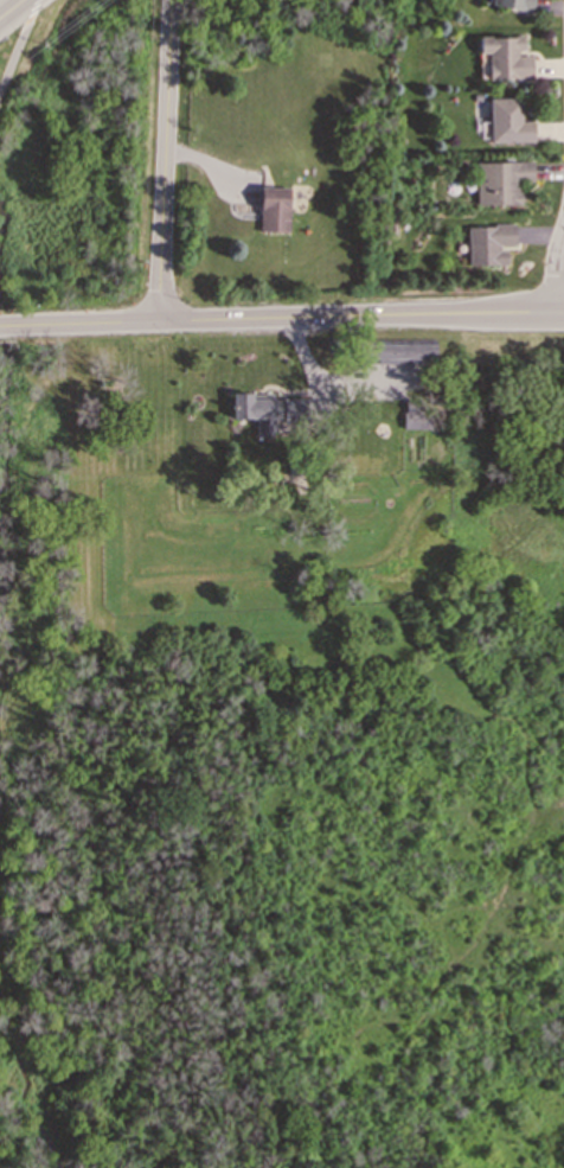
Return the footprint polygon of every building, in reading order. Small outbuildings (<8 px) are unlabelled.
[(531,0),(490,0),(489,5),(530,11),(531,0)] [(478,36),(478,52),(487,52),(487,77),(530,78),(530,52),(521,52),(521,37),(478,36)] [(488,98),(488,142),(533,141),(532,121),(519,121),(519,98),(488,98)] [(474,204),(519,204),(519,181),(531,181),(532,161),(475,161),(474,204)] [(258,231),(288,232),(288,186),(259,186),(258,231)] [(513,224),(466,225),(467,266),(505,264),(505,247),(513,247),(513,224)] [(434,363),(434,339),(368,339),(368,363),(434,363)] [(231,417),(255,417),(255,434),(274,434),(274,420),(307,420),(307,398),(271,398),(271,394),(231,392),(231,417)]
